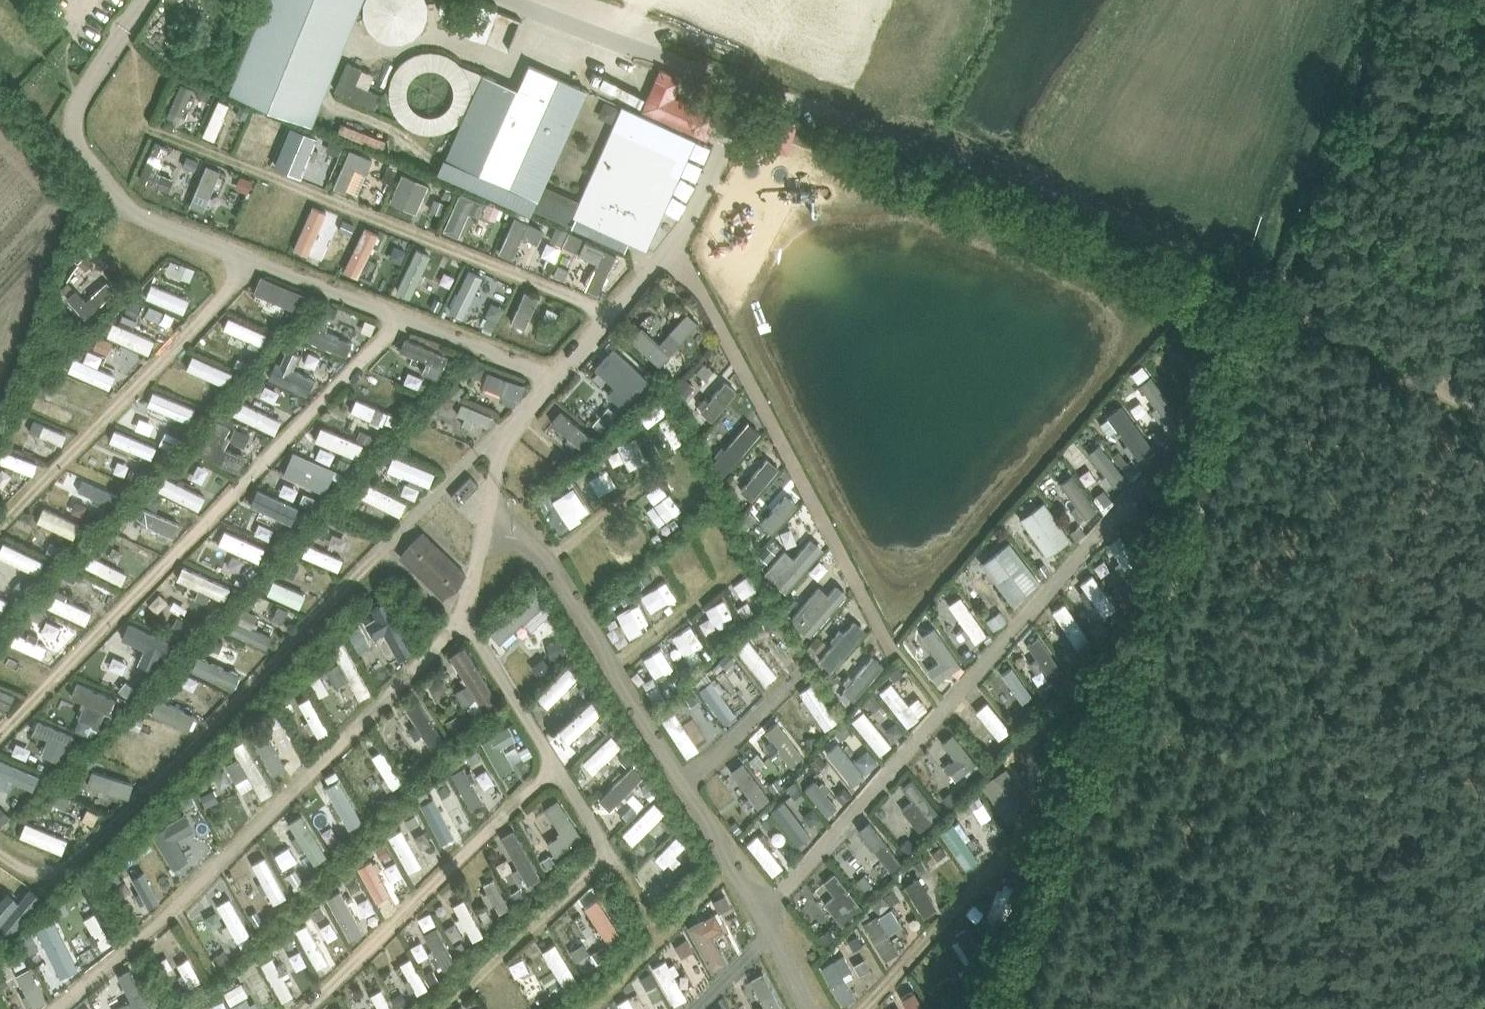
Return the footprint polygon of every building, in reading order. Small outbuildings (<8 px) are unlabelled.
[(229,90),(313,124),(363,0),(266,0),(229,90)] [(365,1),(365,2),(364,3),(364,15),(365,16),(369,27),(377,36),(389,41),(403,41),(404,41),(414,36),(423,27),(428,17),(428,16),(428,15),(428,3),(427,0),(365,0),(365,1)] [(456,24),(455,27),(487,40),(499,9),(475,0),(456,0),(447,21),(456,24)] [(349,61),(336,89),(376,107),(382,94),(357,82),(364,68),(349,61)] [(483,73),(449,145),(462,151),(457,163),(535,197),(531,206),(566,223),(571,213),(627,239),(646,247),(695,138),(622,105),(577,206),(574,205),(577,199),(543,183),(586,89),(529,63),(518,88),(495,78),(483,73)] [(652,87),(642,109),(706,137),(716,115),(673,96),(681,78),(660,69),(652,87)] [(187,86),(177,120),(191,124),(201,90),(187,86)] [(795,125),(783,120),(776,117),(765,113),(756,137),(773,144),(774,144),(786,148),(795,125)] [(162,146),(148,184),(177,195),(183,180),(168,175),(177,151),(162,146)] [(353,197),(369,161),(357,156),(341,192),(353,197)] [(243,226),(257,183),(242,178),(228,222),(243,226)] [(408,185),(406,210),(430,212),(432,187),(408,185)] [(466,241),(483,209),(469,201),(452,233),(466,241)] [(524,219),(506,255),(521,263),(540,227),(524,219)] [(343,222),(342,252),(357,253),(359,223),(343,222)] [(377,262),(389,265),(395,240),(382,237),(377,262)] [(602,266),(590,291),(605,298),(624,257),(593,243),(586,258),(602,266)] [(458,300),(472,271),(458,264),(445,294),(458,300)] [(266,281),(263,295),(274,297),(272,306),(310,315),(315,292),(266,281)] [(94,321),(124,291),(115,282),(96,301),(83,289),(72,300),(94,321)] [(544,330),(545,296),(524,296),(524,330),(544,330)] [(282,336),(287,324),(249,307),(244,319),(282,336)] [(667,344),(650,328),(638,341),(667,368),(707,326),(696,314),(667,344)] [(321,324),(314,340),(351,358),(359,342),(321,324)] [(124,348),(153,363),(159,352),(130,337),(124,348)] [(323,380),(301,372),(308,355),(292,348),(278,383),(316,398),(323,380)] [(322,370),(328,358),(316,353),(311,366),(322,370)] [(228,392),(231,379),(196,369),(193,382),(228,392)] [(1173,434),(1191,422),(1158,376),(1146,385),(1163,409),(1157,413),(1173,434)] [(707,408),(718,421),(746,395),(735,383),(707,408)] [(46,386),(35,408),(49,415),(60,392),(46,386)] [(173,395),(167,409),(200,423),(206,409),(173,395)] [(262,410),(295,420),(299,406),(266,396),(262,410)] [(1127,406),(1112,418),(1148,463),(1163,451),(1127,406)] [(248,453),(255,438),(220,421),(204,454),(246,474),(255,456),(248,453)] [(71,449),(77,436),(42,422),(33,444),(55,453),(58,444),(71,449)] [(582,448),(592,437),(576,422),(566,433),(582,448)] [(756,424),(718,464),(732,477),(770,437),(756,424)] [(322,444),(365,461),(372,445),(328,428),(322,444)] [(676,429),(657,428),(657,446),(676,446),(676,429)] [(624,447),(635,473),(654,464),(643,439),(624,447)] [(1090,458),(1121,491),(1134,479),(1104,446),(1090,458)] [(11,453),(8,467),(43,476),(47,462),(11,453)] [(401,457),(395,473),(438,490),(444,474),(401,457)] [(774,458),(748,492),(761,502),(787,468),(774,458)] [(349,462),(345,476),(356,479),(360,464),(349,462)] [(606,498),(623,486),(613,470),(595,482),(606,498)] [(451,496),(459,504),(478,484),(469,474),(459,487),(451,496)] [(1081,477),(1065,486),(1087,524),(1103,515),(1081,477)] [(73,478),(71,492),(97,496),(99,481),(73,478)] [(271,500),(311,520),(320,501),(281,482),(271,500)] [(213,509),(218,497),(186,483),(181,495),(213,509)] [(374,485),(367,499),(408,519),(415,505),(374,485)] [(101,488),(97,499),(118,507),(123,496),(101,488)] [(767,543),(807,507),(792,490),(766,512),(764,509),(749,523),(767,543)] [(1026,520),(1054,563),(1080,546),(1052,503),(1026,520)] [(149,507),(142,522),(182,541),(189,526),(149,507)] [(45,524),(82,540),(88,526),(51,510),(45,524)] [(444,598),(464,577),(467,575),(459,567),(423,532),(400,556),(444,598)] [(1116,545),(1136,582),(1149,575),(1129,538),(1116,545)] [(791,594),(831,551),(819,540),(801,559),(793,552),(771,575),(791,594)] [(1015,543),(987,567),(1021,607),(1049,583),(1015,543)] [(46,577),(53,563),(12,544),(5,558),(46,577)] [(310,559),(347,573),(352,561),(315,546),(310,559)] [(103,555),(96,567),(128,585),(135,573),(103,555)] [(827,581),(835,569),(826,563),(817,575),(827,581)] [(185,584),(234,600),(239,586),(190,570),(185,584)] [(747,603),(768,590),(758,575),(738,588),(747,603)] [(1083,589),(1114,619),(1125,608),(1095,577),(1083,589)] [(834,579),(798,623),(816,638),(853,594),(834,579)] [(281,582),(275,597),(308,609),(313,595),(281,582)] [(11,615),(16,600),(0,594),(0,611),(11,615)] [(60,596),(54,608),(94,627),(100,615),(60,596)] [(978,645),(992,637),(971,597),(957,604),(978,645)] [(384,620),(372,626),(391,668),(421,654),(396,600),(378,608),(384,620)] [(745,634),(738,621),(741,620),(731,601),(712,611),(729,642),(745,634)] [(1071,605),(1060,613),(1083,647),(1095,639),(1071,605)] [(999,632),(1013,623),(1006,612),(992,622),(999,632)] [(861,621),(825,658),(838,671),(874,633),(861,621)] [(243,623),(239,635),(277,648),(281,636),(243,623)] [(70,642),(72,626),(53,625),(52,641),(70,642)] [(945,663),(933,671),(944,688),(970,671),(942,628),(927,638),(945,663)] [(175,655),(180,643),(147,629),(141,642),(175,655)] [(50,659),(54,648),(26,636),(21,647),(50,659)] [(777,679),(789,673),(773,636),(760,641),(777,679)] [(1046,636),(1032,645),(1043,660),(1038,663),(1053,687),(1071,675),(1046,636)] [(543,640),(543,668),(554,668),(554,655),(563,654),(563,640),(543,640)] [(491,715),(508,706),(474,648),(457,658),(479,695),(491,715)] [(878,656),(848,694),(862,704),(892,666),(878,656)] [(142,683),(148,670),(125,660),(119,672),(142,683)] [(576,668),(544,701),(555,711),(586,678),(576,668)] [(1021,668),(1008,675),(1029,710),(1041,703),(1021,668)] [(17,711),(23,697),(0,687),(0,704),(17,711)] [(87,723),(117,729),(124,696),(81,687),(78,700),(91,703),(87,723)] [(913,728),(926,717),(902,689),(889,699),(913,728)] [(824,691),(813,699),(832,728),(844,721),(824,691)] [(203,730),(211,712),(174,696),(166,713),(203,730)] [(318,698),(306,705),(325,741),(337,735),(318,698)] [(977,708),(1004,741),(1016,730),(990,698),(977,708)] [(438,751),(453,742),(427,700),(412,709),(438,751)] [(582,752),(605,731),(599,724),(610,714),(599,703),(566,734),(582,752)] [(886,758),(899,748),(872,712),(859,722),(886,758)] [(464,718),(451,724),(457,737),(470,730),(464,718)] [(40,734),(55,740),(49,755),(70,765),(81,738),(46,722),(40,734)] [(900,743),(911,736),(903,725),(892,732),(900,743)] [(517,727),(489,742),(507,775),(521,768),(510,748),(524,741),(517,727)] [(298,768),(311,759),(293,733),(280,742),(298,768)] [(622,735),(589,765),(600,776),(632,746),(622,735)] [(958,736),(947,745),(959,761),(952,767),(967,786),(986,770),(958,736)] [(253,741),(239,748),(245,760),(234,766),(245,790),(243,791),(253,811),(280,797),(253,741)] [(833,754),(858,790),(873,780),(847,744),(833,754)] [(770,745),(754,755),(780,792),(795,782),(770,745)] [(379,758),(396,793),(409,787),(392,751),(379,758)] [(1048,790),(1030,751),(1017,757),(1034,796),(1048,790)] [(818,782),(829,768),(820,760),(808,775),(818,782)] [(615,825),(636,803),(643,810),(664,788),(640,765),(598,809),(615,825)] [(462,796),(470,793),(476,811),(489,806),(475,768),(454,775),(462,796)] [(102,770),(96,784),(135,801),(141,787),(102,770)] [(733,778),(747,819),(761,814),(747,773),(733,778)] [(824,779),(809,793),(833,819),(848,805),(824,779)] [(445,801),(457,795),(451,783),(439,789),(445,801)] [(1003,789),(992,795),(1010,827),(1021,821),(1003,789)] [(770,808),(780,802),(772,790),(763,796),(770,808)] [(221,792),(210,796),(214,809),(226,805),(221,792)] [(448,848),(462,841),(441,799),(427,806),(448,848)] [(568,836),(554,845),(563,859),(591,841),(565,801),(551,810),(568,836)] [(777,811),(803,848),(817,838),(791,801),(777,811)] [(660,804),(629,836),(641,847),(672,815),(660,804)] [(986,859),(999,850),(971,809),(957,818),(986,859)] [(340,815),(328,819),(338,848),(350,844),(340,815)] [(210,817),(198,822),(211,854),(223,849),(210,817)] [(26,825),(21,839),(53,850),(58,836),(26,825)] [(868,835),(894,871),(908,861),(881,825),(868,835)] [(396,838),(420,884),(433,877),(410,831),(396,838)] [(505,839),(533,892),(549,883),(521,831),(505,839)] [(777,879),(789,871),(766,836),(754,844),(777,879)] [(660,861),(671,871),(693,847),(683,837),(660,861)] [(179,885),(194,879),(177,838),(162,844),(179,885)] [(400,896),(413,890),(391,841),(378,846),(400,896)] [(427,856),(441,867),(448,859),(435,847),(427,856)] [(938,857),(955,887),(966,881),(949,851),(938,857)] [(383,907),(398,900),(380,862),(366,869),(383,907)] [(655,865),(642,879),(653,889),(666,875),(655,865)] [(917,870),(906,875),(926,919),(937,914),(917,870)] [(850,927),(870,909),(839,874),(819,892),(850,927)] [(138,882),(155,914),(168,907),(151,875),(138,882)] [(363,899),(369,896),(360,879),(347,885),(366,920),(372,917),(363,899)] [(500,881),(489,888),(506,917),(517,911),(500,881)] [(12,913),(32,894),(22,884),(3,902),(12,913)] [(650,897),(659,904),(670,893),(661,885),(650,897)] [(1013,925),(1023,894),(1011,890),(1001,921),(1013,925)] [(334,901),(356,943),(370,935),(348,893),(334,901)] [(472,902),(460,908),(478,945),(491,940),(472,902)] [(618,947),(629,940),(609,903),(597,910),(618,947)] [(896,906),(867,928),(894,963),(906,954),(893,938),(910,925),(896,906)] [(326,944),(342,937),(330,907),(314,914),(326,944)] [(102,915),(91,922),(109,953),(120,946),(102,915)] [(225,964),(239,957),(217,919),(204,926),(225,964)] [(324,972),(335,966),(314,926),(303,932),(324,972)] [(52,964),(47,945),(54,944),(50,928),(30,933),(38,967),(52,964)] [(446,928),(432,934),(449,975),(462,970),(446,928)] [(954,942),(976,976),(994,965),(972,930),(954,942)] [(46,971),(54,991),(87,978),(70,937),(54,943),(62,964),(46,971)] [(567,947),(583,978),(598,971),(582,940),(567,947)] [(28,955),(7,963),(12,978),(34,970),(28,955)] [(547,996),(553,1007),(569,1000),(550,958),(530,967),(536,982),(529,985),(536,1001),(547,996)] [(173,960),(162,966),(169,977),(179,971),(173,960)] [(268,966),(289,1006),(301,999),(280,960),(268,966)] [(421,960),(408,965),(422,998),(434,993),(421,960)] [(196,961),(183,968),(195,991),(208,985),(196,961)] [(844,1008),(859,1003),(843,961),(828,967),(844,1008)] [(18,979),(36,1008),(47,1008),(56,1004),(35,969),(18,979)] [(139,1008),(155,1008),(141,971),(127,976),(139,1008)] [(906,994),(914,1008),(929,1008),(917,988),(906,994)] [(390,991),(378,997),(384,1008),(398,1008),(390,991)] [(524,991),(506,999),(510,1008),(532,1008),(524,991)]
